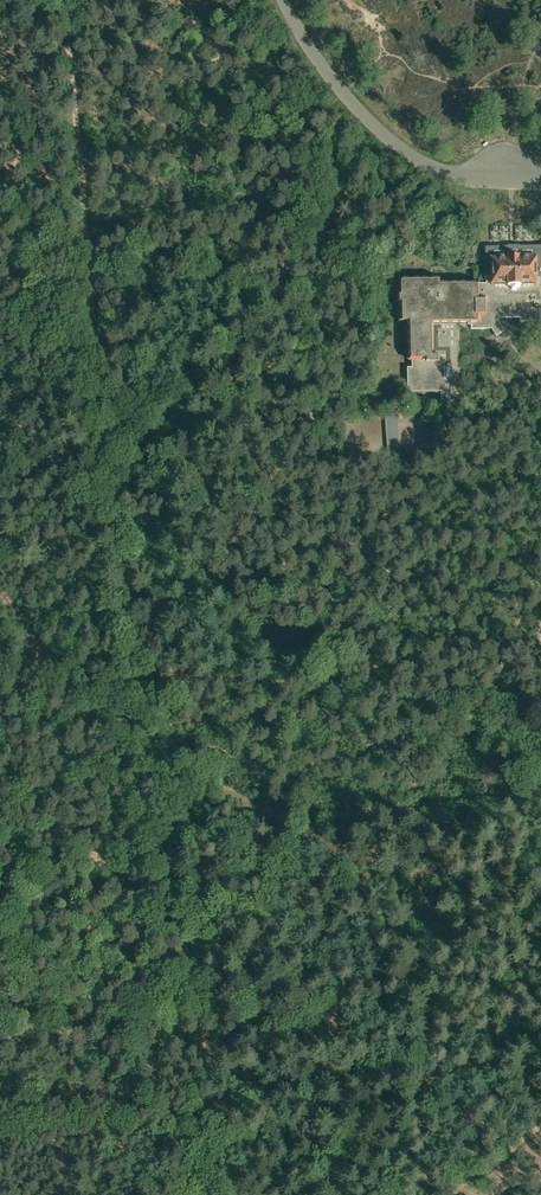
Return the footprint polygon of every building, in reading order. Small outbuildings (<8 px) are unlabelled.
[(520,246),(520,245),(508,245),(508,246),(491,246),(491,257),(491,276),(486,276),(487,283),(478,283),(478,280),(440,281),(440,276),(401,276),(401,293),(397,293),(397,300),(399,300),(399,319),(407,319),(407,357),(411,357),(411,386),(440,385),(440,404),(460,404),(459,329),(493,328),(496,332),(501,329),(496,321),(502,317),(520,317),(520,321),(540,321),(540,310),(540,246),(520,246)] [(412,397),(412,406),(427,405),(426,396),(412,397)] [(398,415),(385,416),(387,457),(400,456),(398,415)]
